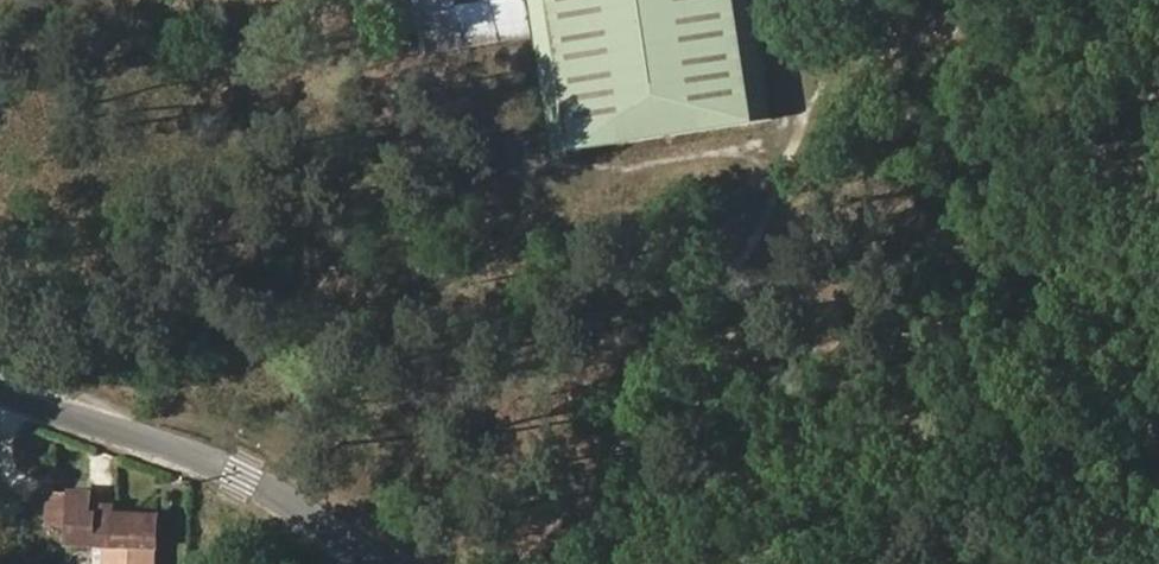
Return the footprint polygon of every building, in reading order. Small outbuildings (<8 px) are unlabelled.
[(753,0),(529,0),(552,152),(771,118),(753,0)] [(69,527),(71,492),(47,491),(45,526),(69,527)] [(154,547),(157,547),(159,516),(89,513),(90,493),(71,492),(69,527),(69,543),(97,544),(106,545),(105,563),(153,563),(154,547)] [(106,545),(97,544),(96,563),(105,563),(106,545)]
